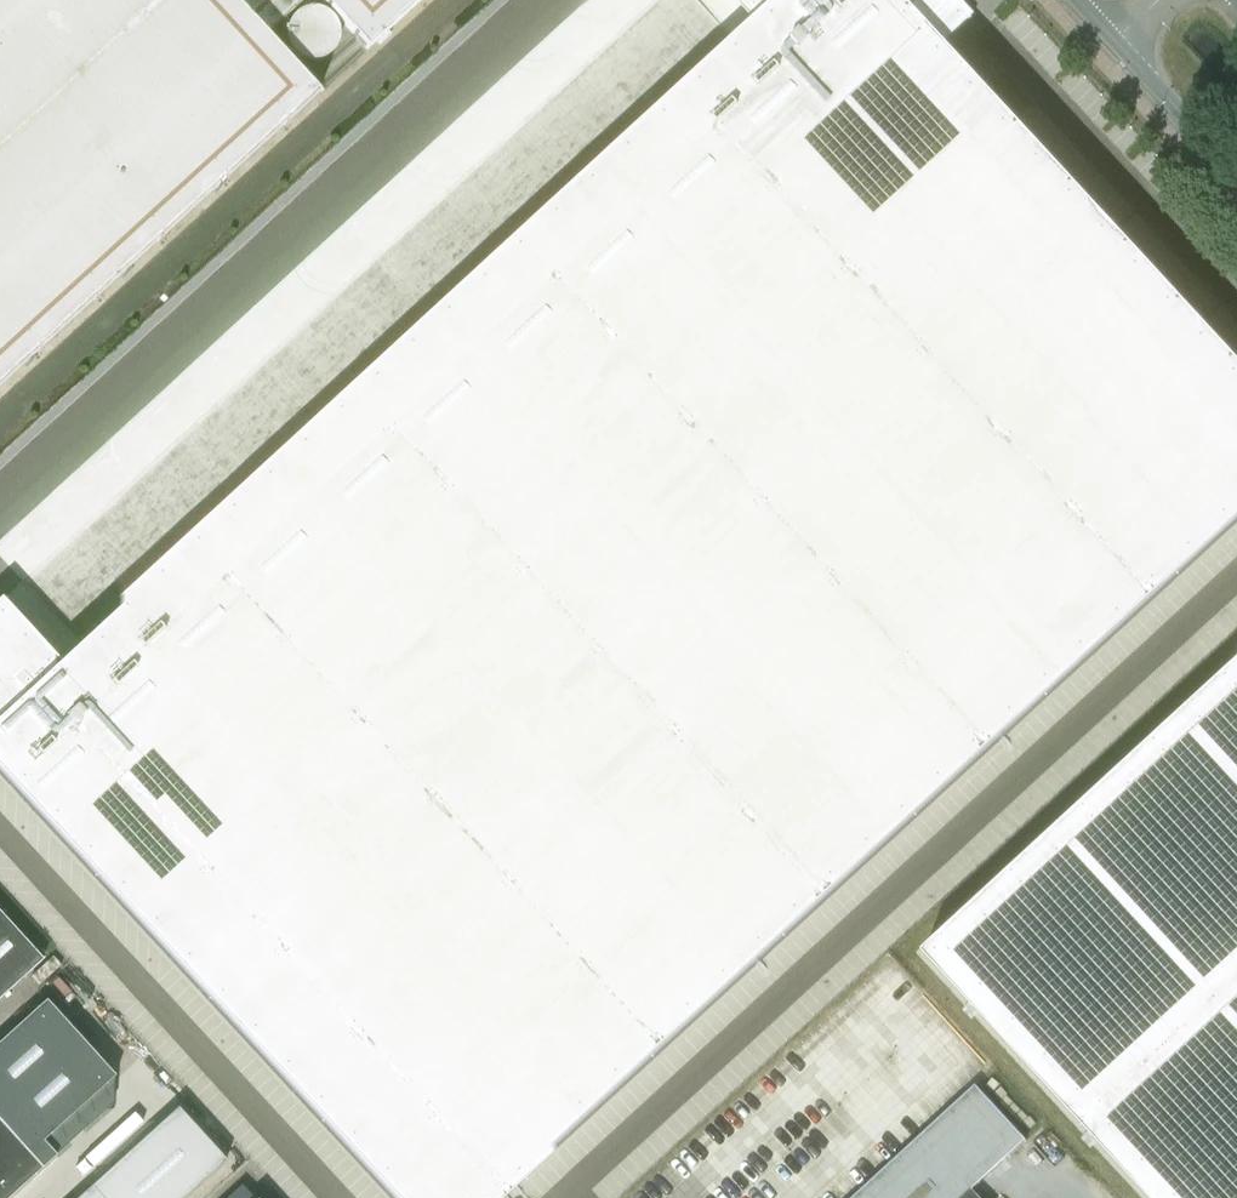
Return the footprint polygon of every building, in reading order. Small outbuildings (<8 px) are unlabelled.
[(0,608),(0,774),(391,1197),(504,1197),(1236,523),(1236,359),(944,41),(969,18),(953,0),(743,0),(760,19),(56,668),(0,608)] [(319,92),(267,35),(304,0),(0,0),(0,386),(319,92)] [(368,51),(423,0),(321,0),(368,51)] [(568,0),(498,0),(495,3),(526,38),(568,0)] [(287,31),(287,33),(287,36),(287,38),(287,40),(288,43),(289,45),(290,48),(291,49),(293,52),(295,54),(297,55),(299,57),(302,58),(305,59),(307,60),(309,60),(313,61),(315,61),(319,60),(323,59),(328,56),(330,54),(332,53),(333,51),(336,48),(337,46),(338,44),(339,41),(339,39),(340,37),(340,34),(340,32),(339,29),(338,26),(338,24),(336,20),(334,18),(332,16),(329,12),(325,10),(321,9),(317,8),(314,7),(310,8),(305,9),(302,10),(299,11),(296,14),(294,16),(292,18),(290,21),(289,23),(288,25),(287,28),(287,31)] [(923,953),(1149,1197),(1236,1197),(1236,664),(923,953)] [(40,962),(0,918),(0,998),(40,962)] [(0,1046),(0,1197),(6,1197),(38,1169),(55,1154),(43,1141),(115,1077),(49,1002),(17,1031),(0,1046)] [(854,1197),(983,1197),(973,1186),(1025,1138),(977,1085),(854,1197)] [(79,1197),(186,1197),(226,1162),(178,1109),(79,1197)]
